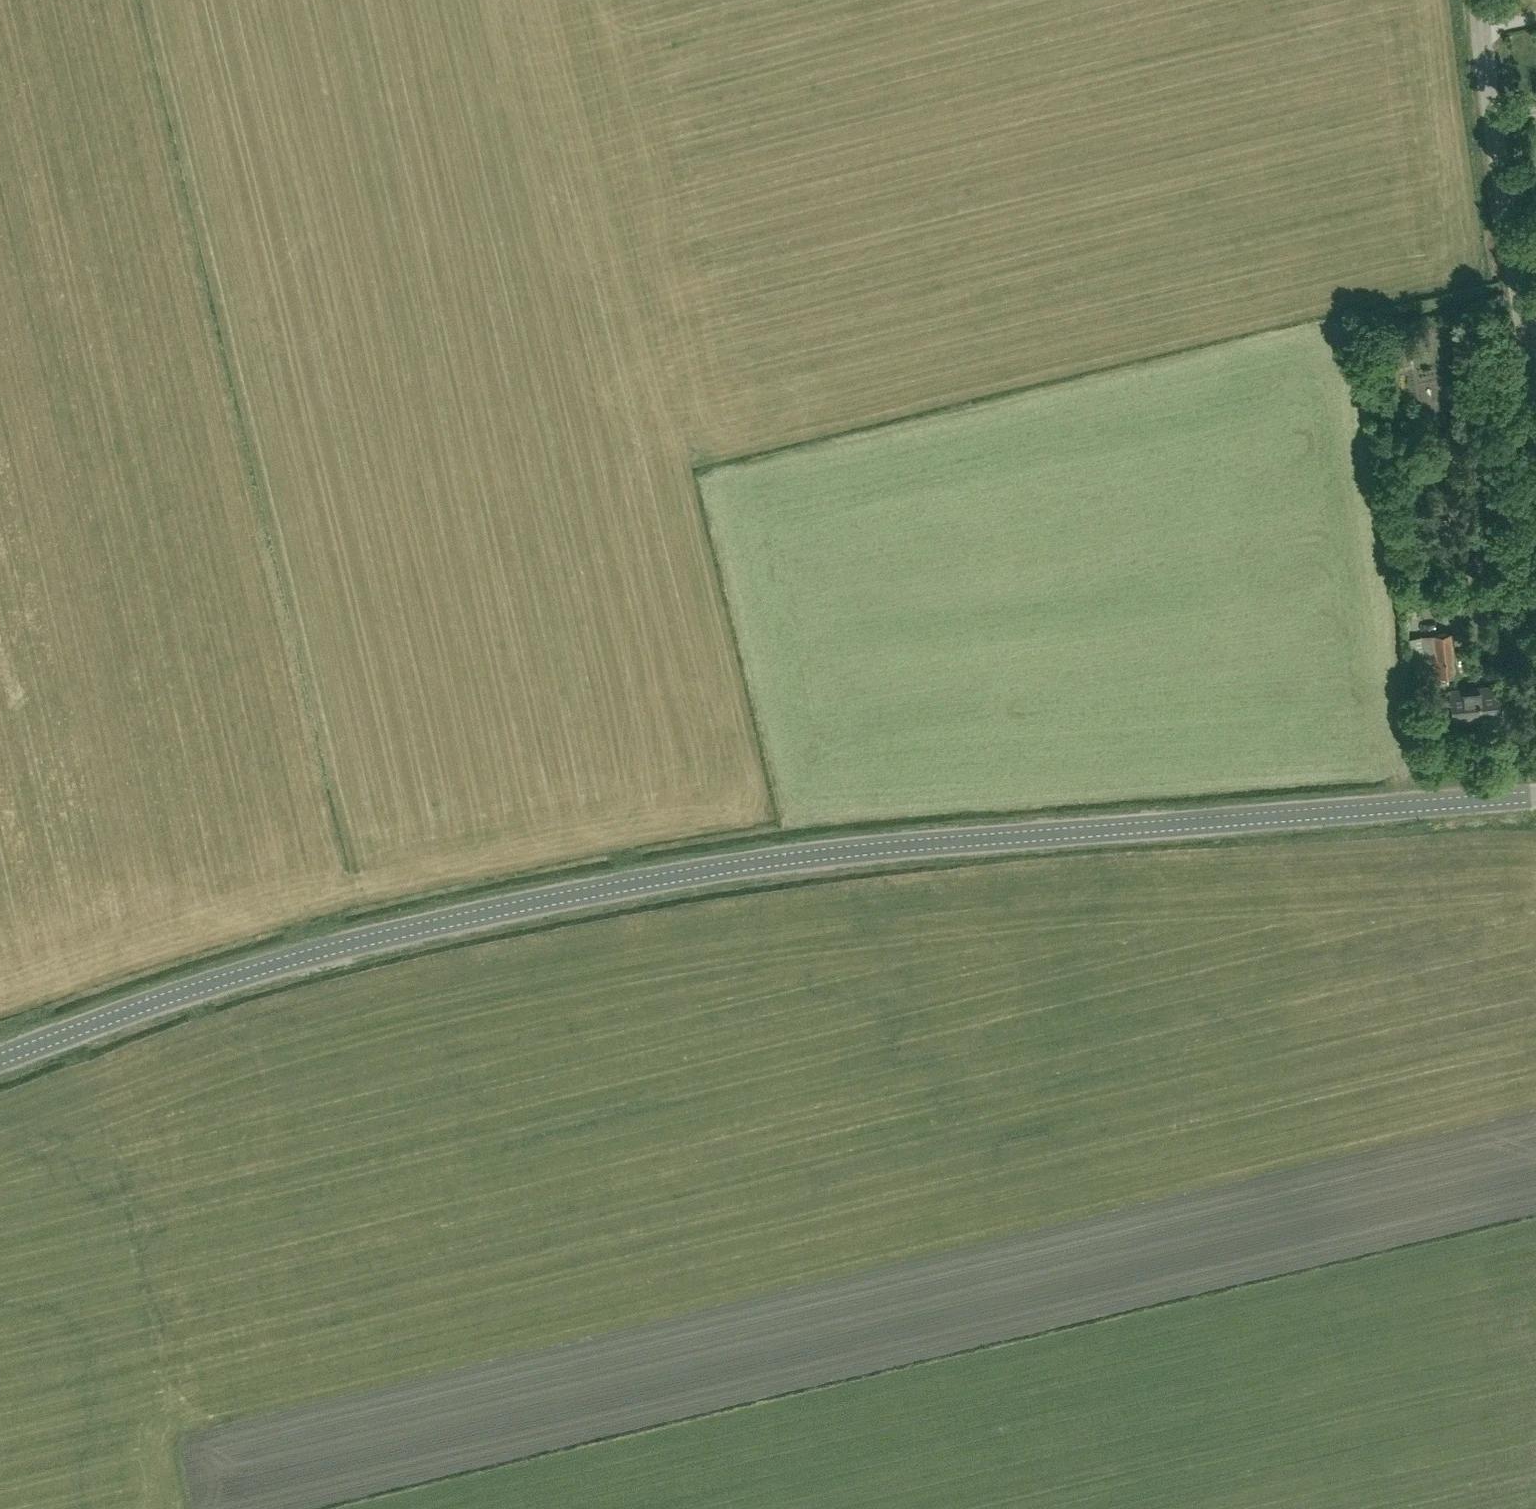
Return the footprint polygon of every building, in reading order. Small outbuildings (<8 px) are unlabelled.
[(1437,676),(1455,674),(1451,632),(1406,637),(1410,676),(1425,675),(1425,677),(1437,676)] [(1454,720),(1500,716),(1497,685),(1450,690),(1454,720)]
